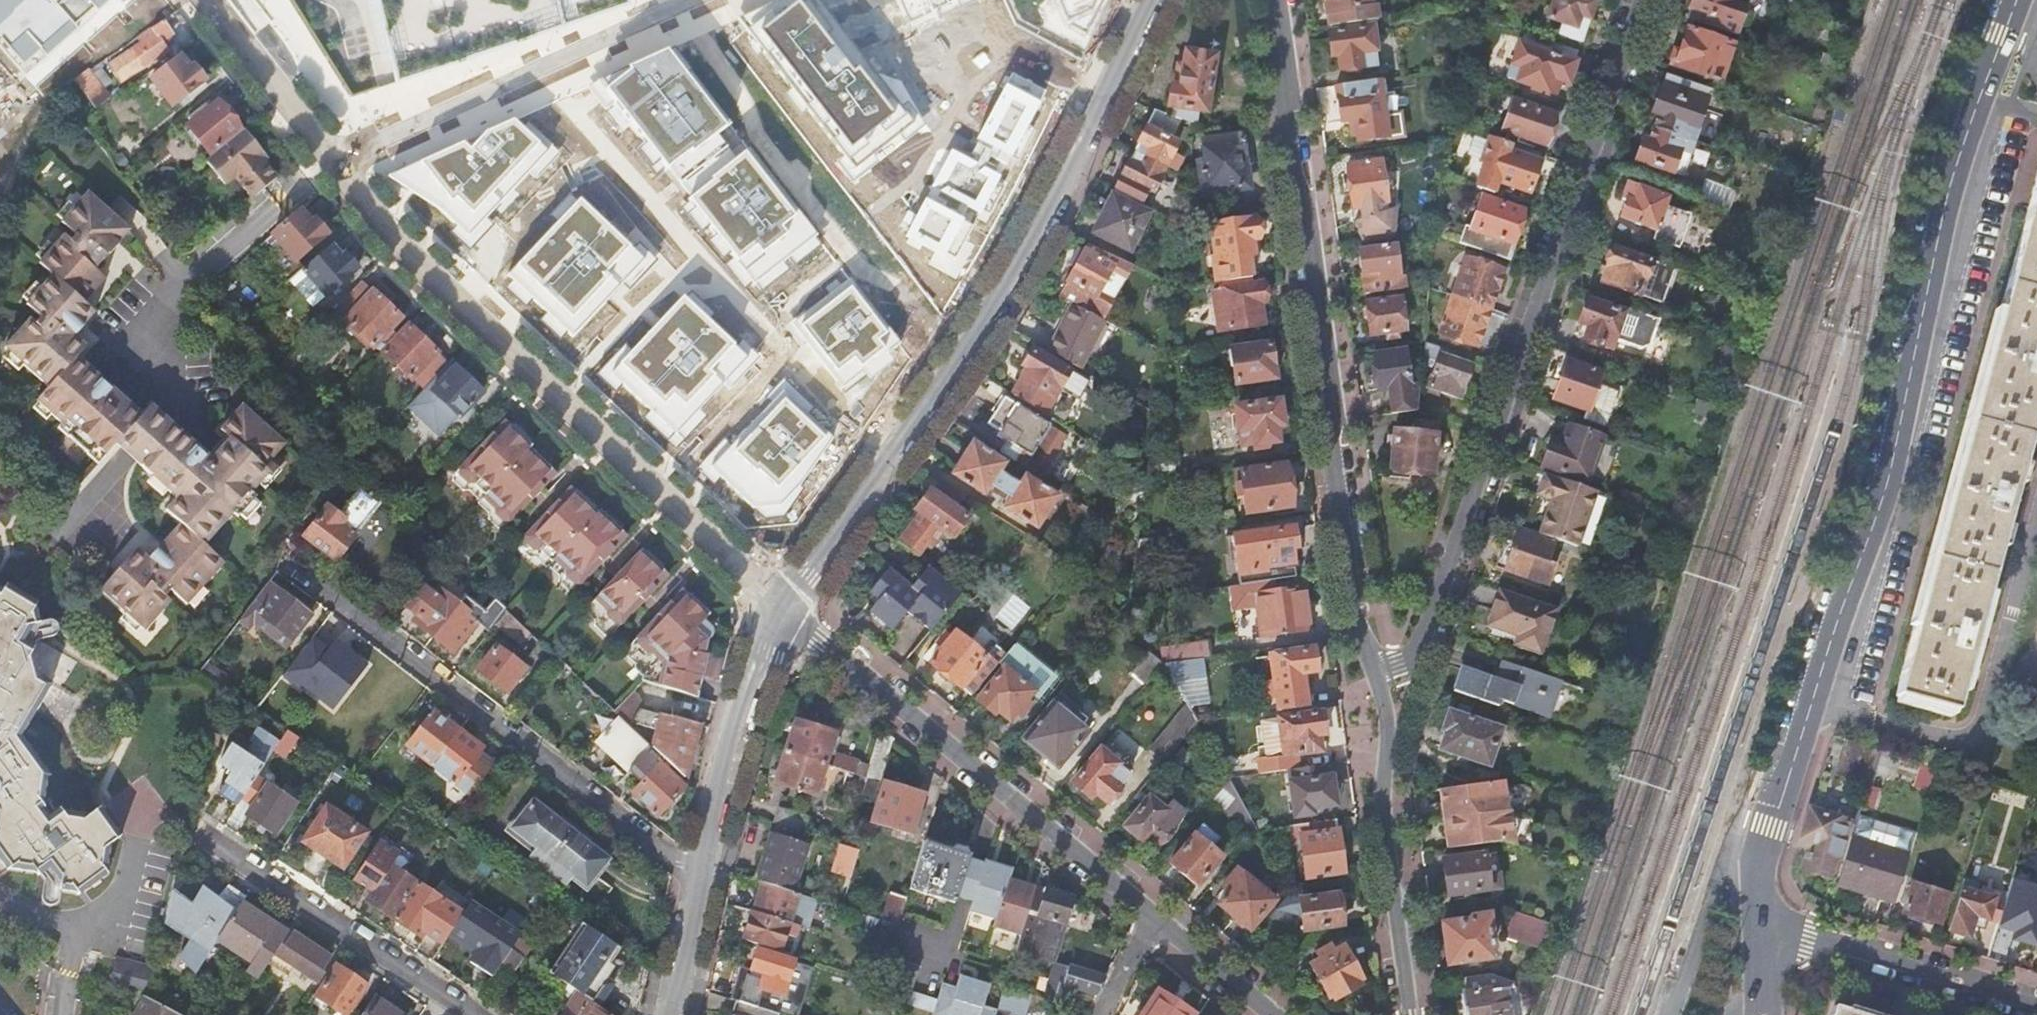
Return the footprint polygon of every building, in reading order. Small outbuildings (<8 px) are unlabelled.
[(25,78),(125,0),(0,0),(0,49),(25,78)] [(395,82),(633,1),(633,0),(376,0),(395,82)] [(816,0),(780,0),(759,10),(762,17),(745,30),(854,170),(914,125),(816,0)] [(908,24),(962,0),(897,0),(908,24)] [(1015,26),(1082,59),(1111,0),(1003,0),(1015,26)] [(1331,26),(1378,19),(1376,5),(1371,5),(1370,0),(1325,0),(1326,0),(1327,12),(1329,12),(1331,26)] [(1547,18),(1561,23),(1558,34),(1581,42),(1595,1),(1593,0),(1553,0),(1547,18)] [(1685,18),(1735,35),(1747,0),(1691,0),(1685,18)] [(762,17),(759,10),(737,20),(745,30),(762,17)] [(173,34),(163,19),(137,36),(141,43),(110,65),(120,82),(168,51),(168,49),(163,41),(169,37),(173,34)] [(1371,27),(1330,33),(1334,56),(1340,55),(1342,70),(1377,65),(1371,27)] [(1680,52),(1676,62),(1674,68),(1720,83),(1723,75),(1725,70),(1733,45),(1688,29),(1680,52)] [(174,45),(169,37),(163,41),(168,49),(174,45)] [(1568,82),(1579,50),(1549,40),(1545,51),(1519,43),(1508,77),(1555,93),(1560,79),(1568,82)] [(1733,45),(1725,70),(1742,76),(1750,51),(1733,45)] [(731,126),(671,49),(596,83),(666,172),(669,169),(678,162),(700,190),(691,197),(688,200),(754,285),(817,237),(749,150),(735,160),(717,136),(731,126)] [(1183,62),(1214,67),(1215,55),(1185,50),(1183,62)] [(1671,60),(1676,62),(1680,52),(1675,50),(1671,60)] [(151,79),(153,81),(165,97),(172,105),(205,79),(194,64),(189,68),(180,56),(151,79)] [(953,75),(956,76),(946,101),(959,106),(956,114),(984,125),(1002,78),(958,62),(953,75)] [(1207,112),(1214,67),(1183,62),(1183,64),(1177,63),(1173,84),(1172,86),(1169,106),(1207,112)] [(1013,75),(977,140),(1000,153),(995,161),(1006,167),(1046,93),(1013,75)] [(1663,93),(1660,92),(1653,113),(1658,115),(1653,128),(1693,142),(1711,90),(1669,75),(1663,93)] [(1386,78),(1338,86),(1339,100),(1342,121),(1355,119),(1358,140),(1388,136),(1385,115),(1399,113),(1395,90),(1388,91),(1386,78)] [(165,97),(153,81),(144,88),(156,104),(165,97)] [(206,103),(189,117),(192,121),(188,125),(210,153),(242,129),(220,100),(210,108),(206,103)] [(1513,100),(1503,130),(1546,144),(1558,112),(1556,111),(1555,114),(1513,100)] [(1167,166),(1177,171),(1184,158),(1174,152),(1178,143),(1172,140),(1182,119),(1157,110),(1136,150),(1167,166)] [(547,154),(512,121),(388,178),(440,212),(469,240),(547,154)] [(1681,176),(1693,142),(1653,128),(1648,142),(1643,140),(1636,159),(1681,176)] [(265,188),(277,178),(264,161),(268,158),(245,130),(206,161),(225,185),(235,177),(253,199),(265,188)] [(1512,143),(1490,136),(1481,162),(1483,167),(1476,186),(1495,192),(1499,180),(1530,191),(1541,160),(1510,149),(1512,143)] [(1206,161),(1199,162),(1204,196),(1249,189),(1242,137),(1203,142),(1206,161)] [(1167,166),(1136,150),(1122,177),(1115,190),(1141,204),(1148,190),(1154,193),(1167,166)] [(952,152),(932,188),(980,214),(1000,178),(952,152)] [(1382,161),(1348,166),(1353,208),(1393,203),(1389,179),(1385,179),(1382,161)] [(678,162),(669,169),(691,197),(700,190),(678,162)] [(1895,698),(1953,713),(2036,404),(2036,173),(1895,698)] [(1697,198),(1728,210),(1735,192),(1704,180),(1697,198)] [(1627,199),(1621,215),(1656,229),(1667,197),(1660,195),(1662,189),(1650,185),(1648,190),(1627,183),(1622,197),(1627,199)] [(80,200),(70,212),(67,215),(60,223),(74,235),(68,241),(63,236),(52,249),(41,261),(38,264),(52,276),(48,281),(34,296),(26,306),(40,318),(34,324),(29,320),(3,349),(7,352),(23,365),(48,388),(36,401),(37,403),(49,413),(61,424),(62,425),(65,421),(75,429),(69,437),(87,454),(88,454),(94,447),(105,456),(116,445),(152,477),(167,491),(176,498),(165,510),(180,524),(158,549),(157,549),(148,558),(149,559),(148,560),(136,549),(100,590),(125,613),(141,627),(144,630),(170,601),(165,596),(171,590),(186,604),(194,595),(208,579),(223,562),(203,545),(232,513),(237,517),(239,515),(254,498),(256,496),(251,492),(269,472),(263,467),(284,444),(242,406),(220,430),(230,438),(211,459),(206,455),(205,456),(195,448),(196,446),(151,406),(142,415),(112,388),(110,390),(101,381),(102,380),(77,357),(86,347),(74,336),(75,335),(75,336),(94,313),(83,303),(105,279),(95,270),(107,255),(108,256),(119,244),(118,244),(130,231),(87,193),(80,200)] [(64,207),(70,212),(80,200),(75,195),(64,207)] [(1460,241),(1511,259),(1521,229),(1519,224),(1524,209),(1483,195),(1471,227),(1466,225),(1460,241)] [(1113,196),(1094,234),(1131,252),(1149,214),(1113,196)] [(507,277),(572,338),(644,262),(579,200),(507,277)] [(912,226),(906,237),(943,257),(944,255),(955,261),(973,228),(925,201),(916,217),(909,213),(904,222),(912,226)] [(1684,237),(1691,212),(1668,206),(1661,232),(1684,237)] [(266,259),(287,284),(306,267),(298,258),(328,231),(317,217),(312,221),(302,208),(290,218),(267,238),(272,244),(278,238),(283,244),(277,249),(266,259)] [(1254,220),(1212,226),(1216,256),(1213,256),(1214,271),(1232,268),(1230,259),(1255,255),(1253,241),(1257,241),(1254,220)] [(278,238),(272,244),(277,249),(283,244),(278,238)] [(41,261),(52,249),(46,244),(35,256),(41,261)] [(333,244),(306,267),(328,294),(359,266),(347,251),(342,255),(333,244)] [(1065,289),(1060,298),(1067,302),(1073,305),(1104,321),(1135,266),(1117,258),(1089,245),(1084,254),(1079,251),(1071,266),(1076,269),(1068,282),(1065,289)] [(1366,293),(1406,287),(1404,276),(1400,277),(1396,245),(1360,251),(1363,273),(1366,293)] [(1609,263),(1602,282),(1639,295),(1651,260),(1615,247),(1614,251),(1609,253),(1607,258),(1609,263)] [(1454,295),(1490,308),(1503,270),(1466,257),(1454,295)] [(34,296),(48,281),(42,276),(28,291),(34,296)] [(1254,286),(1253,278),(1223,282),(1224,290),(1254,286)] [(362,280),(320,323),(331,333),(345,319),(373,345),(381,337),(385,341),(390,335),(387,331),(402,315),(387,302),(376,291),(374,289),(373,291),(362,280)] [(850,280),(792,326),(836,383),(858,367),(863,374),(901,345),(850,280)] [(376,291),(387,302),(393,295),(382,285),(376,291)] [(1254,286),(1224,290),(1229,330),(1264,325),(1261,304),(1266,302),(1264,285),(1254,286)] [(1477,345),(1490,308),(1454,295),(1441,333),(1477,345)] [(1367,305),(1364,310),(1365,318),(1369,320),(1371,334),(1406,329),(1401,297),(1367,303),(1367,305)] [(683,298),(611,375),(676,436),(748,359),(683,298)] [(1058,332),(1073,305),(1067,302),(1052,329),(1058,332)] [(1588,302),(1580,322),(1589,326),(1584,341),(1601,347),(1606,332),(1616,335),(1623,314),(1588,302)] [(1047,350),(1084,372),(1095,352),(1111,324),(1104,321),(1073,305),(1058,332),(1047,350)] [(215,330),(224,339),(236,328),(227,319),(215,330)] [(413,375),(425,387),(448,363),(436,351),(437,350),(409,323),(383,351),(411,377),(413,375)] [(1101,356),(1118,328),(1111,324),(1095,352),(1101,356)] [(1271,344),(1231,349),(1236,384),(1276,378),(1271,344)] [(1071,371),(1034,350),(1024,366),(1028,369),(1022,380),(1013,394),(1046,414),(1054,399),(1061,388),(1081,399),(1092,381),(1072,369),(1071,371)] [(1404,350),(1374,354),(1379,389),(1389,387),(1393,412),(1418,408),(1420,383),(1409,384),(1404,350)] [(23,365),(7,352),(2,358),(17,371),(23,365)] [(1439,355),(1427,391),(1439,395),(1440,391),(1459,397),(1464,382),(1469,380),(1471,373),(1469,368),(1470,365),(1439,355)] [(425,387),(416,396),(420,401),(432,389),(459,415),(482,391),(450,361),(448,363),(425,387)] [(1624,388),(1599,379),(1601,373),(1567,361),(1554,399),(1613,420),(1624,388)] [(845,395),(867,378),(863,374),(858,367),(836,383),(845,395)] [(783,392),(711,468),(754,509),(781,507),(800,486),(833,439),(783,392)] [(1005,455),(1018,463),(1047,481),(1066,449),(1065,448),(1071,438),(1054,428),(1008,400),(992,425),(1004,433),(1001,437),(1012,444),(1005,455)] [(1280,402),(1237,408),(1242,445),(1278,440),(1276,425),(1283,424),(1282,421),(1284,420),(1287,417),(1286,408),(1283,405),(1280,406),(1280,402)] [(49,413),(37,403),(32,408),(44,419),(49,413)] [(474,481),(485,493),(532,443),(530,441),(513,425),(506,418),(459,468),(460,468),(460,474),(469,482),(474,481)] [(68,438),(69,437),(75,429),(65,421),(62,425),(61,424),(57,428),(68,438)] [(1394,429),(1391,468),(1401,469),(1400,477),(1410,478),(1411,470),(1415,470),(1419,473),(1425,474),(1429,472),(1433,472),(1438,424),(1416,422),(1415,431),(1394,429)] [(515,423),(513,425),(530,441),(532,439),(515,423)] [(1550,440),(1541,465),(1587,481),(1603,437),(1570,425),(1563,444),(1550,440)] [(973,444),(953,475),(991,499),(994,495),(1002,500),(999,505),(1037,529),(1058,498),(1025,477),(1020,486),(1000,474),(1006,464),(973,444)] [(98,465),(105,456),(94,447),(88,454),(87,454),(86,455),(98,465)] [(534,449),(533,448),(511,470),(486,497),(496,507),(496,512),(504,520),(510,520),(510,521),(558,472),(550,465),(534,449)] [(536,448),(534,449),(550,465),(552,463),(536,448)] [(1149,459),(1146,476),(1146,477),(1176,473),(1174,456),(1149,459)] [(1285,464),(1234,472),(1237,496),(1244,496),(1246,513),(1291,507),(1285,464)] [(470,489),(481,499),(483,495),(485,493),(474,481),(469,482),(460,474),(460,468),(459,468),(454,473),(453,478),(464,489),(470,489)] [(1539,533),(1555,538),(1577,546),(1596,490),(1544,472),(1541,481),(1537,493),(1551,498),(1548,507),(1539,533)] [(167,491),(152,477),(147,483),(162,496),(167,491)] [(913,555),(919,560),(942,529),(954,538),(968,519),(959,512),(969,497),(939,479),(930,491),(929,491),(915,510),(922,515),(900,545),(913,555)] [(393,485),(385,492),(397,504),(404,496),(393,485)] [(585,500),(587,499),(579,492),(572,485),(525,534),(526,535),(526,540),(535,548),(539,549),(544,543),(550,537),(560,526),(585,500)] [(328,505),(304,534),(335,559),(354,535),(353,534),(378,503),(369,496),(371,494),(369,492),(367,494),(359,488),(338,513),(328,505)] [(587,499),(589,497),(581,489),(579,492),(587,499)] [(483,500),(481,503),(489,511),(489,517),(500,527),(505,526),(510,521),(510,520),(504,520),(496,512),(496,507),(486,497),(483,500)] [(598,505),(589,497),(587,499),(596,507),(598,505)] [(259,503),(254,498),(239,515),(245,520),(259,503)] [(596,507),(587,499),(585,500),(560,526),(550,537),(544,543),(539,549),(540,549),(552,560),(554,558),(599,510),(596,507)] [(601,508),(599,510),(554,558),(565,569),(566,574),(574,582),(580,583),(581,583),(628,534),(620,527),(604,512),(601,508)] [(1552,548),(1555,538),(1539,533),(1520,526),(1515,541),(1506,538),(1496,565),(1547,583),(1554,563),(1547,560),(1552,548)] [(1261,532),(1235,535),(1240,575),(1268,571),(1268,567),(1294,563),(1293,549),(1298,548),(1297,546),(1300,541),(1299,533),(1295,531),(1295,528),(1261,532)] [(530,556),(532,555),(539,549),(535,548),(526,540),(526,535),(525,534),(520,540),(519,545),(530,556)] [(662,566),(645,550),(642,547),(635,555),(590,602),(602,614),(602,619),(610,627),(615,627),(616,628),(669,573),(662,566)] [(647,548),(645,550),(662,566),(664,564),(647,548)] [(539,549),(532,555),(536,555),(547,565),(549,563),(552,560),(540,549),(539,549)] [(554,558),(552,560),(549,563),(559,573),(559,579),(570,590),(575,589),(581,583),(580,583),(574,582),(566,574),(565,569),(554,558)] [(908,611),(931,631),(963,593),(929,567),(911,588),(907,584),(889,569),(874,587),(870,591),(879,599),(869,611),(893,630),(908,611)] [(208,579),(194,595),(200,600),(214,584),(208,579)] [(266,582),(239,618),(249,625),(258,613),(291,638),(309,614),(276,589),(276,590),(266,582)] [(421,582),(404,603),(418,614),(414,619),(433,634),(466,594),(453,583),(445,592),(439,587),(434,593),(421,582)] [(10,869),(36,873),(38,876),(40,874),(53,865),(62,877),(61,878),(59,890),(60,890),(76,892),(78,895),(92,885),(94,887),(102,882),(100,880),(107,874),(105,871),(106,867),(109,867),(111,858),(107,858),(109,845),(121,837),(99,808),(88,816),(62,812),(60,809),(50,815),(44,820),(38,811),(44,807),(42,804),(46,778),(49,776),(19,737),(51,684),(39,677),(33,651),(34,648),(32,647),(22,641),(28,627),(39,623),(35,607),(37,604),(6,585),(4,588),(0,589),(0,876),(10,869)] [(1304,585),(1255,592),(1261,636),(1311,629),(1304,585)] [(646,680),(697,697),(711,638),(708,637),(709,637),(710,636),(711,635),(712,634),(712,632),(712,631),(713,630),(712,628),(712,627),(711,626),(710,624),(711,624),(704,618),(710,612),(707,609),(690,593),(683,587),(631,642),(632,642),(633,648),(641,655),(645,655),(651,650),(662,661),(646,678),(646,680)] [(1499,589),(1486,625),(1516,635),(1513,644),(1540,653),(1556,608),(1499,589)] [(690,593),(707,609),(708,607),(692,592),(690,593)] [(466,594),(433,634),(451,649),(477,618),(489,628),(505,608),(491,596),(482,606),(466,594)] [(602,614),(590,602),(585,608),(595,618),(594,623),(605,634),(612,633),(616,628),(615,627),(610,627),(602,619),(602,614)] [(530,631),(507,609),(496,622),(521,642),(530,631)] [(141,627),(125,613),(120,619),(135,633),(141,627)] [(22,641),(32,647),(36,641),(52,637),(56,634),(58,630),(58,628),(57,625),(55,623),(53,621),(49,621),(39,623),(28,627),(22,641)] [(944,647),(931,663),(961,688),(962,687),(972,696),(998,666),(1007,654),(997,646),(987,658),(956,633),(953,636),(946,631),(937,641),(944,647)] [(340,635),(330,648),(314,636),(285,671),(334,710),(373,661),(340,635)] [(1210,641),(1163,648),(1165,663),(1212,656),(1210,641)] [(643,674),(642,679),(646,680),(646,678),(662,661),(651,650),(645,655),(641,655),(633,648),(632,642),(631,642),(626,648),(626,653),(634,661),(635,667),(643,674)] [(497,644),(478,668),(505,690),(524,665),(497,644)] [(1145,687),(1165,663),(1157,649),(1156,647),(1132,677),(1145,687)] [(1305,681),(1320,679),(1317,650),(1266,657),(1270,683),(1260,684),(1263,703),(1273,703),(1275,715),(1311,712),(1305,681)] [(554,654),(546,665),(559,676),(567,666),(554,654)] [(1202,659),(1166,664),(1176,683),(1205,680),(1202,659)] [(1461,668),(1453,691),(1499,706),(1501,700),(1545,716),(1557,682),(1505,663),(1499,680),(1461,668)] [(1005,668),(977,701),(995,715),(997,712),(1009,722),(1034,692),(1005,668)] [(1059,696),(1025,740),(1057,766),(1086,732),(1070,718),(1077,710),(1059,696)] [(665,758),(685,777),(700,723),(655,711),(656,705),(645,702),(643,708),(640,707),(631,721),(651,731),(651,732),(655,733),(652,746),(665,758)] [(1198,723),(1197,721),(1188,706),(1166,732),(1180,743),(1198,723)] [(418,764),(392,797),(401,802),(401,803),(431,765),(458,730),(434,710),(433,712),(407,744),(406,745),(418,754),(413,760),(418,764)] [(1444,732),(1439,750),(1489,766),(1497,745),(1499,743),(1503,734),(1501,732),(1502,728),(1448,710),(1441,730),(1444,732)] [(1322,712),(1279,718),(1284,755),(1315,750),(1313,735),(1325,734),(1322,712)] [(652,746),(621,717),(600,740),(643,781),(634,791),(657,814),(685,786),(661,763),(665,758),(652,746)] [(794,719),(784,750),(825,763),(835,732),(794,719)] [(298,735),(286,727),(274,747),(272,749),(284,757),(298,735)] [(893,737),(881,727),(866,777),(879,781),(893,737)] [(481,747),(458,730),(431,765),(434,767),(454,782),(481,747)] [(217,790),(236,804),(241,796),(255,774),(272,749),(274,747),(266,741),(260,750),(236,734),(218,761),(230,769),(217,790)] [(825,763),(784,750),(774,781),(815,795),(825,763)] [(1102,750),(1073,784),(1090,798),(1094,793),(1107,803),(1132,774),(1102,750)] [(833,766),(853,773),(857,761),(836,754),(833,766)] [(1327,765),(1293,770),(1294,782),(1291,783),(1295,815),(1312,813),(1312,808),(1335,804),(1331,777),(1328,777),(1327,765)] [(850,784),(853,773),(833,766),(829,777),(850,784)] [(255,774),(241,796),(252,804),(246,813),(274,832),(294,801),(255,774)] [(1237,795),(1229,779),(1210,801),(1223,812),(1237,795)] [(1502,780),(1439,789),(1448,848),(1502,840),(1511,843),(1509,830),(1509,829),(1512,827),(1511,820),(1507,819),(1507,818),(1509,812),(1506,809),(1506,807),(1510,804),(1509,795),(1504,794),(1502,780)] [(884,783),(872,820),(910,832),(921,794),(884,783)] [(2008,800),(2010,792),(1999,789),(1997,797),(2008,800)] [(1257,830),(1237,795),(1223,812),(1251,837),(1257,830)] [(1132,801),(1116,820),(1142,841),(1148,835),(1160,844),(1185,814),(1172,803),(1166,810),(1151,798),(1142,809),(1132,801)] [(532,799),(510,827),(534,846),(528,853),(566,883),(573,874),(585,884),(606,858),(532,799)] [(326,804),(302,840),(342,866),(365,830),(326,804)] [(778,806),(772,821),(803,831),(807,815),(778,806)] [(44,820),(50,815),(44,807),(38,811),(44,820)] [(1809,813),(1799,846),(1808,849),(1803,869),(1827,877),(1832,858),(1839,860),(1850,825),(1809,813)] [(1337,819),(1300,824),(1307,877),(1344,872),(1337,819)] [(1202,826),(1170,864),(1196,886),(1221,857),(1210,848),(1217,839),(1202,826)] [(756,880),(764,882),(793,891),(807,845),(774,834),(769,851),(766,850),(756,880)] [(365,899),(392,916),(416,880),(390,862),(398,851),(378,837),(352,876),(366,886),(372,889),(365,899)] [(1850,838),(1836,887),(1893,904),(1908,856),(1850,838)] [(924,840),(909,889),(953,902),(955,896),(967,857),(968,854),(966,854),(964,848),(955,845),(949,847),(924,840)] [(832,869),(850,875),(858,849),(841,843),(832,869)] [(1484,854),(1443,859),(1448,895),(1489,889),(1484,854)] [(986,863),(967,857),(955,896),(973,901),(970,910),(996,919),(1009,879),(1012,869),(987,861),(986,863)] [(53,865),(40,874),(44,880),(42,898),(43,902),(46,905),(49,906),(52,906),(54,905),(56,903),(58,900),(60,890),(59,890),(61,878),(62,877),(53,865)] [(1229,891),(1219,904),(1249,929),(1274,900),(1237,870),(1223,886),(1229,891)] [(2013,875),(2005,899),(1998,924),(2016,929),(2013,939),(2036,946),(2036,882),(2013,875)] [(1036,887),(1009,879),(996,919),(993,927),(1020,935),(1036,887)] [(416,880),(392,916),(421,935),(424,930),(442,942),(446,935),(462,911),(416,880)] [(752,909),(743,937),(779,949),(786,926),(792,928),(794,923),(788,921),(797,893),(793,891),(764,882),(760,894),(756,896),(754,902),(756,906),(755,910),(752,909)] [(1911,884),(1901,915),(1938,926),(1947,896),(1911,884)] [(1998,924),(2005,899),(1995,896),(1994,899),(1980,895),(1969,892),(1970,887),(1962,885),(1948,931),(1968,938),(1972,925),(1974,917),(1985,920),(1998,924)] [(372,889),(366,886),(360,895),(365,899),(372,889)] [(179,952),(199,966),(218,938),(243,901),(245,897),(229,887),(221,899),(204,887),(194,903),(182,920),(195,929),(179,952)] [(1044,889),(1036,887),(1020,935),(1016,949),(1054,961),(1073,897),(1044,887),(1044,889)] [(165,917),(179,925),(182,920),(194,903),(172,888),(165,917)] [(882,919),(898,924),(907,895),(891,890),(882,919)] [(1337,895),(1300,899),(1303,930),(1341,925),(1341,923),(1344,919),(1343,909),(1339,907),(1337,895)] [(469,900),(462,911),(446,935),(470,950),(473,945),(487,955),(507,926),(469,900)] [(249,963),(261,971),(269,961),(285,935),(274,927),(276,922),(243,901),(218,938),(237,950),(241,945),(255,954),(249,963)] [(1551,924),(1514,911),(1506,935),(1543,947),(1551,924)] [(1471,918),(1442,923),(1448,964),(1490,958),(1488,946),(1493,945),(1489,914),(1471,917),(1471,918)] [(602,975),(620,946),(597,931),(580,920),(547,971),(565,983),(576,990),(598,1005),(614,983),(602,975)] [(285,935),(269,961),(287,973),(295,961),(318,976),(330,957),(289,930),(285,935)] [(529,945),(517,937),(510,947),(523,955),(529,945)] [(1319,959),(1310,964),(1328,997),(1331,996),(1333,999),(1359,985),(1357,981),(1360,980),(1343,947),(1332,952),(1329,946),(1316,953),(1319,959)] [(510,947),(491,975),(504,984),(523,956),(523,955),(510,947)] [(757,948),(751,967),(764,971),(760,987),(782,994),(792,959),(757,948)] [(111,979),(146,989),(153,963),(118,953),(111,979)] [(920,966),(888,955),(880,981),(912,991),(920,966)] [(1104,976),(1054,961),(1042,999),(1062,1005),(1067,992),(1069,986),(1074,987),(1095,994),(1096,992),(1103,977),(1104,976)] [(336,963),(316,995),(347,1014),(367,984),(336,963)] [(1514,981),(1490,973),(1460,977),(1462,994),(1461,994),(1464,1014),(1508,1014),(1506,993),(1515,991),(1514,981)] [(943,982),(932,1014),(995,1014),(997,1010),(982,1005),(989,984),(961,975),(957,987),(943,982)] [(129,991),(99,983),(94,1003),(125,1008),(129,991)] [(576,990),(565,983),(560,991),(552,1003),(562,1010),(571,998),(576,990)] [(1141,1014),(1195,1014),(1159,989),(1141,1014)] [(598,1005),(576,990),(571,998),(562,1010),(559,1014),(613,1014),(598,1005)] [(145,995),(134,1014),(183,1014),(171,1008),(145,995)] [(362,1014),(405,1014),(375,995),(362,1014)] [(736,998),(731,1014),(777,1014),(778,1012),(736,998)] [(912,1014),(926,1014),(930,1003),(917,998),(912,1014)] [(1832,1014),(1868,1014),(1835,1005),(1832,1014)]
